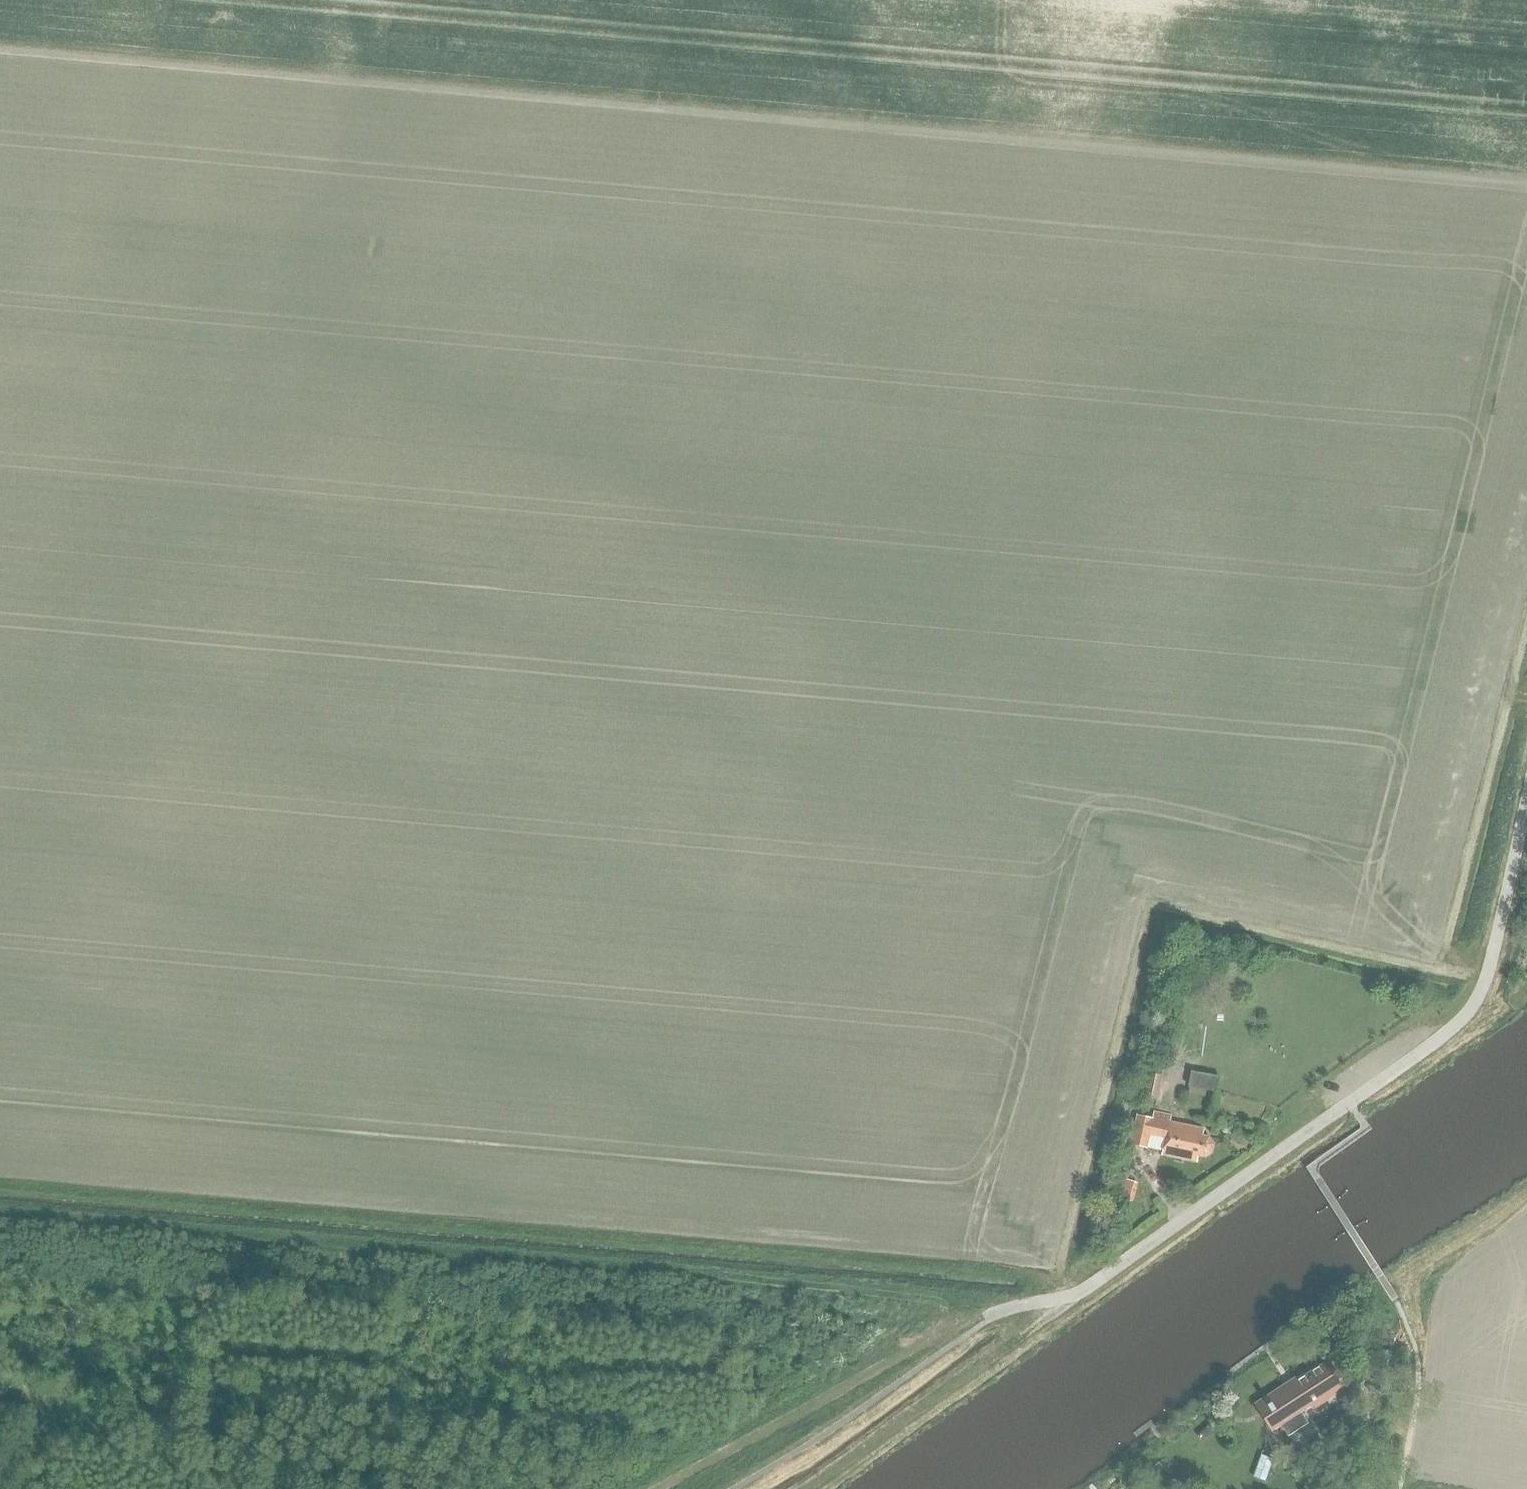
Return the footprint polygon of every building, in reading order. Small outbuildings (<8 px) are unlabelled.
[(1164,1072),(1155,1070),(1154,1074),(1146,1073),(1141,1098),(1159,1101),(1164,1072)] [(1222,1089),(1224,1074),(1194,1070),(1192,1085),(1222,1089)] [(1199,1156),(1206,1157),(1213,1153),(1215,1144),(1210,1137),(1204,1136),(1205,1130),(1171,1122),(1172,1116),(1154,1112),(1153,1118),(1139,1115),(1132,1144),(1163,1151),(1163,1154),(1198,1162),(1199,1156)] [(1139,1183),(1123,1179),(1118,1198),(1134,1202),(1139,1183)] [(1344,1383),(1329,1361),(1299,1380),(1267,1401),(1269,1405),(1268,1405),(1272,1412),(1273,1412),(1282,1425),(1289,1435),(1308,1423),(1301,1412),(1313,1404),(1321,1399),(1320,1398),(1344,1383)]
